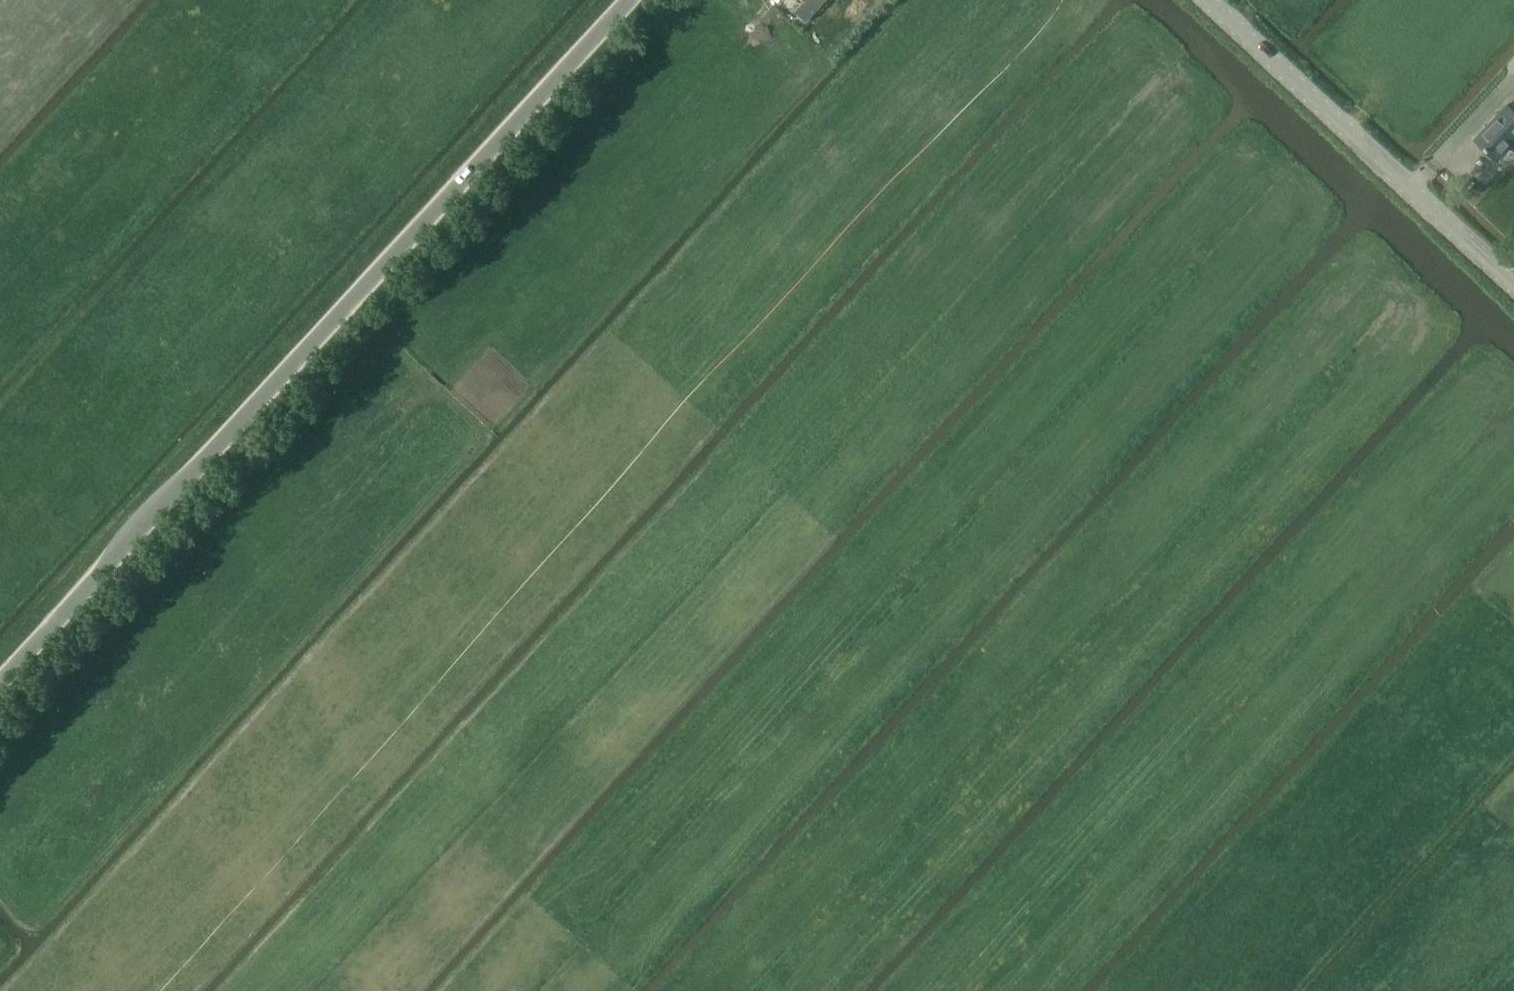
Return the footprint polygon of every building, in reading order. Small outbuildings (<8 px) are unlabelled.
[(797,12),(807,22),(827,0),(808,0),(797,12)] [(1512,108),(1508,105),(1476,138),(1499,160),(1513,144),(1513,106),(1512,108)]
